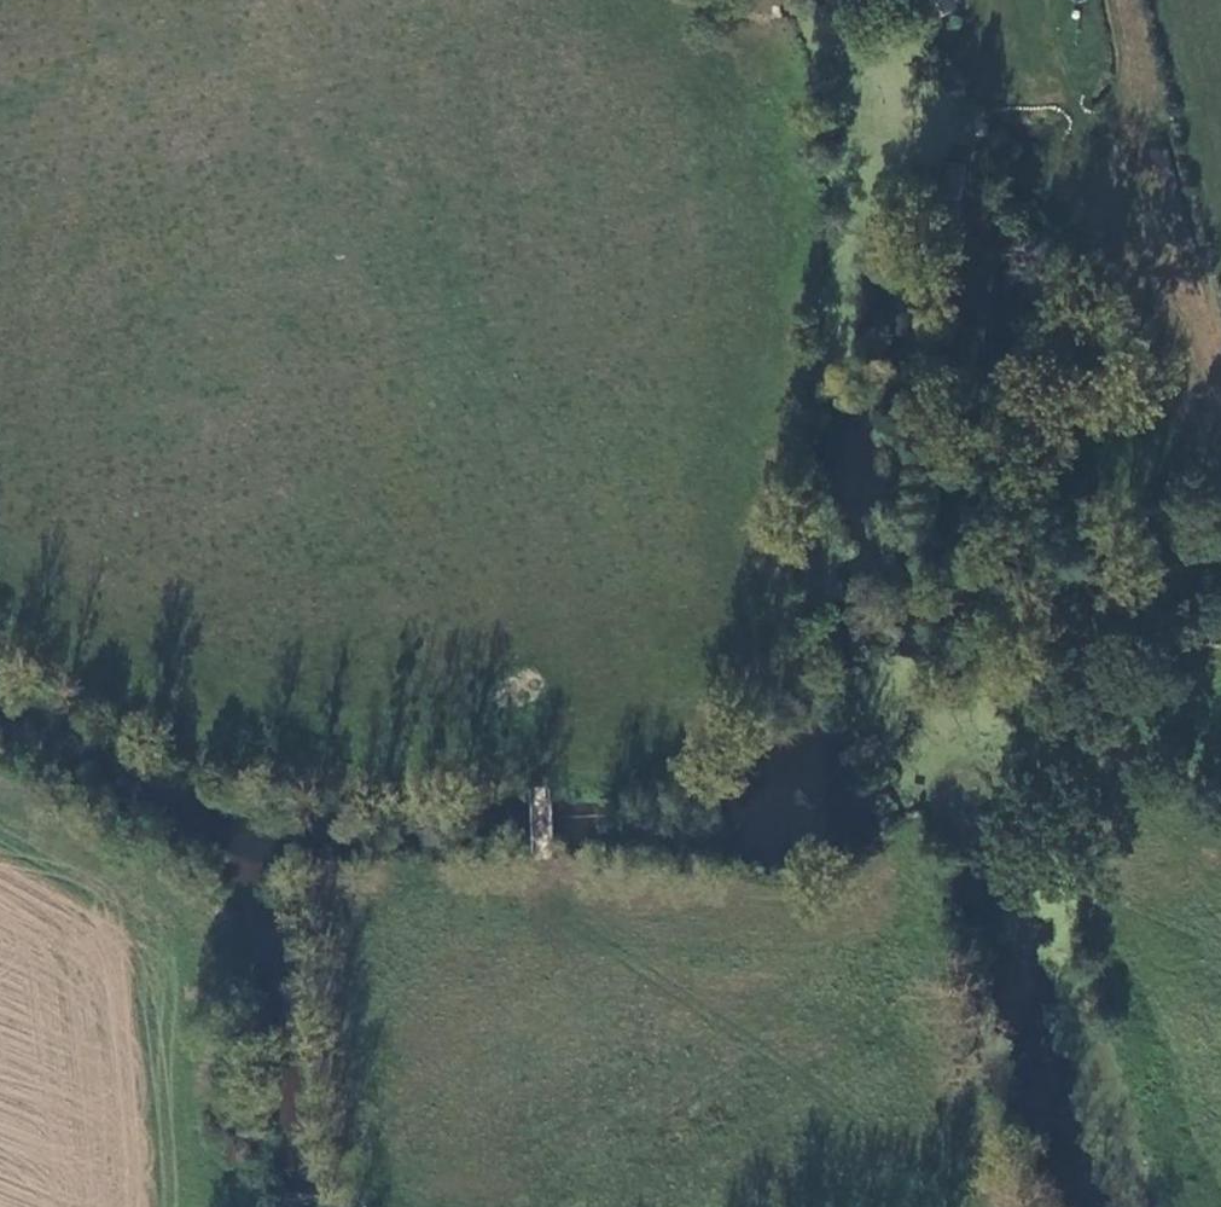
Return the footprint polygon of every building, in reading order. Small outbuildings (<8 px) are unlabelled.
[(934,14),(926,0),(898,0),(911,24),(934,14)]
